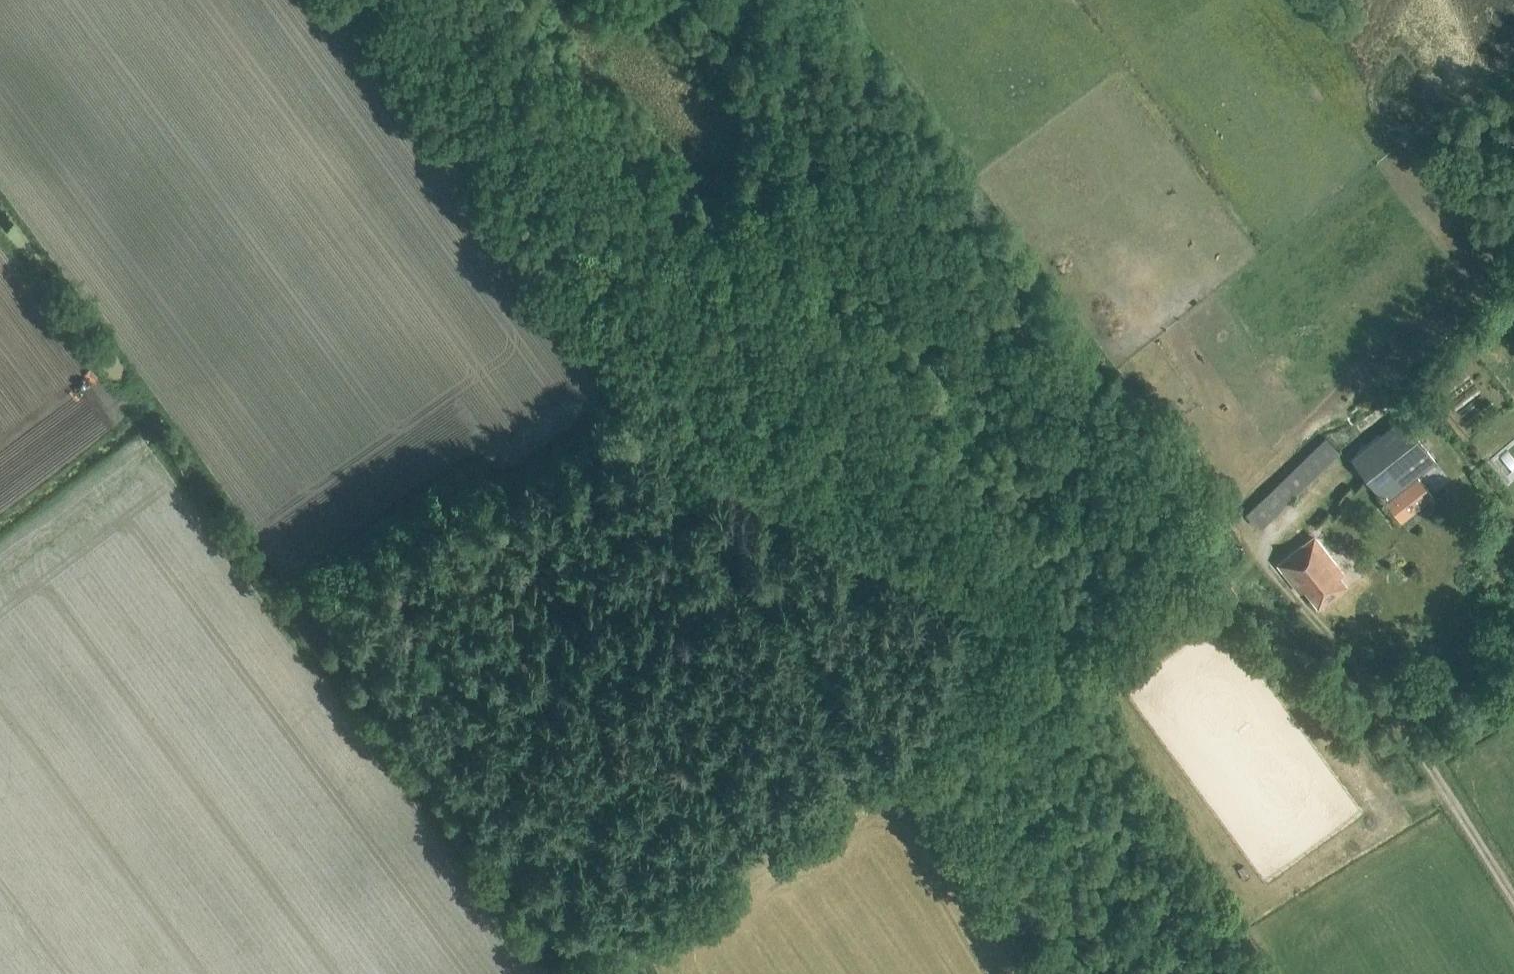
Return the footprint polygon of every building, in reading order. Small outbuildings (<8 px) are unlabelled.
[(1435,461),(1407,426),(1357,465),(1385,502),(1401,522),(1432,497),(1417,476),(1435,461)] [(1258,529),(1275,512),(1338,454),(1326,439),(1245,515),(1258,529)] [(1318,606),(1345,584),(1331,567),(1335,563),(1315,539),(1304,548),(1302,545),(1277,565),(1299,592),(1304,589),(1318,606)]
